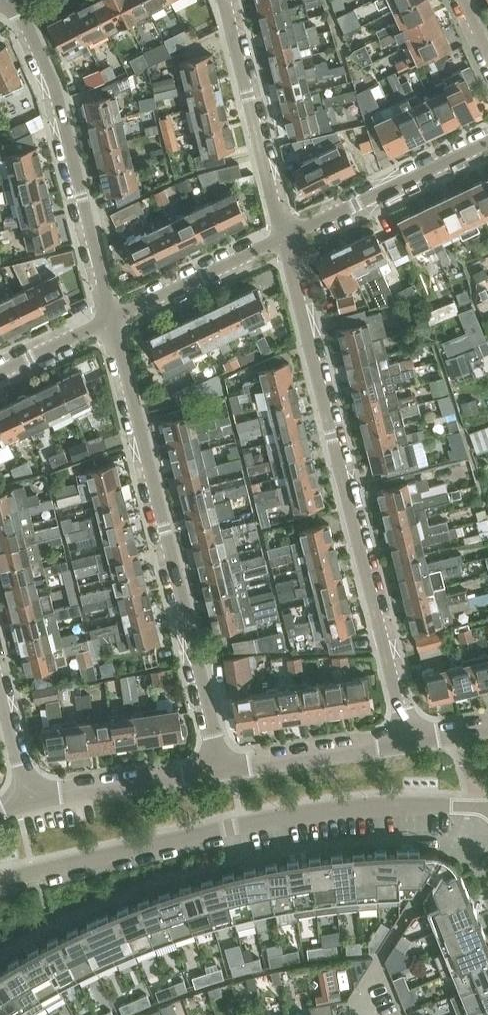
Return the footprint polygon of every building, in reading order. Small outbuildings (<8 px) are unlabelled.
[(70,10),(85,41),(107,30),(91,0),(90,1),(86,0),(82,2),(80,5),(70,10)] [(91,0),(107,30),(127,20),(117,0),(92,0),(91,0)] [(127,20),(135,17),(137,23),(152,16),(149,10),(144,0),(117,0),(127,20)] [(149,10),(164,3),(166,9),(174,5),(171,0),(144,0),(149,10)] [(174,5),(175,9),(194,0),(171,0),(174,5)] [(259,12),(307,0),(256,0),(259,12)] [(292,22),(309,17),(306,7),(323,3),(322,0),(307,0),(259,12),(264,29),(292,22)] [(417,0),(373,0),(363,5),(367,13),(389,2),(393,11),(417,0)] [(429,0),(417,0),(393,11),(398,20),(375,30),(379,38),(435,12),(429,0)] [(91,52),(85,41),(70,10),(62,14),(58,13),(53,16),(52,19),(50,20),(66,57),(81,50),(84,55),(91,52)] [(409,44),(443,29),(435,12),(379,38),(383,47),(406,36),(409,44)] [(292,22),(264,29),(268,47),(318,34),(316,25),(295,31),(292,22)] [(451,46),(443,29),(409,44),(414,53),(395,62),(399,70),(451,46)] [(195,30),(188,33),(192,42),(199,39),(195,30)] [(272,64),(301,57),(312,54),(310,45),(320,43),(318,34),(268,47),(272,64)] [(182,37),(168,44),(172,52),(186,45),(182,37)] [(0,47),(0,93),(1,94),(24,83),(6,44),(0,47)] [(355,48),(361,64),(374,59),(368,44),(355,48)] [(172,55),(168,47),(145,57),(150,65),(172,55)] [(459,47),(449,52),(453,59),(463,55),(459,47)] [(185,85),(217,77),(211,53),(179,62),(185,85)] [(125,66),(127,71),(129,74),(147,66),(142,57),(125,66)] [(301,57),(272,64),(277,81),(328,68),(326,60),(304,65),(301,57)] [(127,71),(125,66),(122,61),(108,68),(113,78),(127,71)] [(113,78),(108,68),(106,64),(99,68),(106,81),(113,78)] [(277,81),(281,99),(310,92),(308,83),(346,73),(344,64),(328,68),(277,81)] [(99,68),(92,72),(98,84),(106,81),(99,68)] [(444,81),(443,79),(439,70),(431,74),(436,84),(444,81)] [(444,81),(462,120),(473,115),(472,114),(479,110),(461,71),(443,79),(444,81)] [(90,125),(122,117),(116,94),(133,90),(129,75),(103,86),(105,96),(84,101),(90,125)] [(217,77),(185,85),(191,108),(223,100),(217,77)] [(153,86),(154,93),(178,87),(176,80),(153,86)] [(444,129),(462,120),(444,81),(435,85),(439,93),(429,97),(444,129)] [(178,87),(154,93),(156,99),(179,93),(178,87)] [(310,92),(281,99),(286,117),(326,106),(359,98),(356,89),(313,100),(310,92)] [(426,137),(444,129),(429,97),(419,101),(416,94),(408,98),(426,137)] [(408,145),(426,137),(408,98),(399,102),(403,109),(393,114),(408,145)] [(223,100),(191,108),(197,131),(229,123),(223,100)] [(299,140),(312,137),(321,134),(319,127),(330,124),(326,106),(286,117),(290,134),(297,132),(299,140)] [(378,159),(408,145),(393,114),(383,118),(380,111),(372,115),(380,134),(371,138),(378,159)] [(90,125),(96,148),(128,140),(122,117),(90,125)] [(229,123),(197,131),(203,154),(195,156),(198,168),(227,161),(224,149),(235,146),(229,123)] [(159,132),(158,125),(146,127),(148,135),(159,132)] [(173,125),(163,128),(165,139),(176,137),(173,125)] [(336,131),(321,134),(312,137),(333,180),(354,170),(336,131)] [(11,177),(43,169),(37,147),(35,147),(32,132),(0,147),(0,157),(6,156),(11,177)] [(176,137),(165,139),(168,151),(178,148),(176,137)] [(306,193),(333,180),(312,137),(299,140),(292,142),(304,166),(295,170),(300,180),(299,183),(302,190),(305,191),(306,193)] [(101,171),(133,163),(128,140),(96,148),(101,171)] [(165,154),(163,148),(152,151),(154,157),(165,154)] [(141,195),(133,163),(101,171),(107,195),(115,193),(119,206),(141,195)] [(239,163),(218,168),(221,181),(242,175),(239,163)] [(201,186),(221,181),(218,168),(198,173),(201,186)] [(43,169),(11,177),(2,179),(4,188),(13,185),(17,201),(49,193),(43,169)] [(168,170),(152,179),(156,188),(171,180),(168,170)] [(194,188),(189,177),(177,183),(181,193),(194,188)] [(470,185),(486,219),(487,218),(487,178),(487,177),(470,185)] [(476,224),(486,219),(470,185),(452,194),(472,236),(480,232),(476,224)] [(159,205),(170,201),(165,188),(154,193),(159,205)] [(233,191),(211,201),(225,231),(247,220),(246,217),(246,215),(244,211),(242,210),(233,191)] [(49,193),(17,201),(10,202),(14,216),(6,218),(4,221),(6,228),(23,224),(54,216),(49,193)] [(452,194),(434,203),(450,236),(460,231),(470,251),(477,248),(472,236),(452,194)] [(139,200),(111,214),(116,225),(144,211),(139,200)] [(204,241),(225,231),(211,201),(189,211),(204,241)] [(434,203),(417,211),(442,265),(450,261),(440,241),(450,236),(434,203)] [(204,241),(189,211),(168,221),(182,251),(191,247),(194,248),(199,245),(201,242),(204,241)] [(417,211),(399,220),(415,254),(416,256),(417,257),(419,258),(420,259),(421,260),(423,261),(426,261),(427,261),(428,261),(430,261),(434,269),(442,265),(417,211)] [(29,247),(34,246),(36,254),(56,249),(54,241),(60,239),(54,216),(23,224),(29,247)] [(160,262),(182,251),(168,221),(146,232),(160,262)] [(374,231),(357,239),(388,304),(397,302),(378,263),(388,258),(374,231)] [(140,272),(160,262),(146,232),(125,242),(134,261),(133,264),(135,268),(138,268),(140,272)] [(396,234),(385,239),(394,259),(405,254),(396,234)] [(357,239),(341,247),(354,275),(358,284),(359,285),(368,281),(380,306),(388,304),(357,239)] [(487,252),(487,244),(480,248),(483,255),(487,252)] [(358,284),(354,275),(341,247),(318,258),(320,262),(319,264),(323,273),(326,274),(336,294),(358,284)] [(39,262),(44,269),(52,264),(48,257),(39,262)] [(23,261),(48,314),(70,304),(69,302),(71,299),(68,295),(65,294),(56,274),(43,280),(33,258),(23,261)] [(27,324),(48,314),(23,261),(13,263),(25,289),(13,295),(27,324)] [(474,274),(477,281),(487,277),(484,270),(474,274)] [(257,286),(234,297),(248,326),(271,316),(262,296),(263,294),(261,290),(258,290),(257,286)] [(13,295),(0,301),(0,323),(5,334),(15,329),(19,331),(24,328),(25,325),(27,324),(13,295)] [(354,295),(337,300),(340,312),(357,307),(354,295)] [(213,307),(227,336),(248,326),(234,297),(213,307)] [(458,314),(453,303),(428,314),(432,325),(458,314)] [(194,316),(191,317),(205,347),(219,340),(223,350),(232,346),(227,336),(213,307),(203,312),(200,311),(195,314),(194,316)] [(382,312),(366,316),(365,310),(341,316),(344,328),(338,329),(343,348),(388,337),(382,312)] [(191,317),(170,327),(184,357),(189,367),(197,363),(192,353),(205,347),(191,317)] [(163,367),(184,357),(170,327),(149,337),(150,339),(149,341),(151,347),(154,348),(163,367)] [(343,348),(347,365),(387,355),(385,347),(397,344),(394,335),(388,337),(343,348)] [(262,356),(279,347),(275,338),(258,347),(262,356)] [(451,346),(439,349),(442,358),(454,354),(451,346)] [(241,366),(262,356),(258,347),(236,357),(241,366)] [(246,392),(254,390),(293,380),(289,362),(283,364),(280,352),(258,362),(263,379),(244,384),(246,392)] [(447,358),(453,376),(472,370),(466,352),(447,358)] [(387,355),(347,365),(352,383),(415,367),(413,359),(390,364),(387,355)] [(229,372),(241,366),(236,357),(225,363),(229,372)] [(352,383),(356,401),(396,391),(394,381),(417,375),(415,367),(352,383)] [(57,380),(72,410),(75,415),(83,412),(80,406),(94,399),(85,380),(86,378),(84,373),(81,372),(80,370),(57,380)] [(57,380),(35,391),(49,420),(72,410),(57,380)] [(298,397),(293,380),(254,390),(256,398),(267,396),(269,405),(298,397)] [(203,398),(199,390),(196,382),(175,391),(181,404),(203,398)] [(222,384),(199,390),(203,398),(224,393),(222,384)] [(18,399),(14,401),(29,430),(49,420),(35,391),(28,394),(24,394),(20,396),(18,399)] [(396,391),(356,401),(361,418),(418,403),(416,395),(398,399),(396,391)] [(234,414),(244,412),(239,394),(230,396),(234,414)] [(442,406),(452,402),(449,395),(439,399),(442,406)] [(302,415),(298,397),(269,405),(271,414),(237,422),(239,431),(302,415)] [(462,404),(465,414),(479,410),(476,400),(462,404)] [(0,408),(0,425),(7,440),(29,430),(14,401),(0,408)] [(361,418),(365,435),(394,428),(405,425),(403,417),(421,412),(418,403),(361,418)] [(163,421),(167,439),(208,429),(206,421),(195,424),(192,413),(185,415),(183,408),(168,412),(169,419),(163,421)] [(278,440),(307,432),(302,415),(239,431),(241,439),(276,430),(278,440)] [(167,439),(172,457),(202,449),(199,441),(234,432),(232,423),(208,429),(167,439)] [(470,434),(475,449),(487,444),(487,427),(470,434)] [(365,435),(369,452),(409,442),(407,434),(397,437),(394,428),(365,435)] [(452,442),(463,438),(461,431),(449,434),(452,442)] [(311,449),(307,432),(278,440),(267,442),(271,460),(311,449)] [(88,442),(92,452),(108,446),(104,436),(88,442)] [(70,449),(75,459),(91,452),(86,441),(70,449)] [(413,441),(409,442),(369,452),(374,471),(381,469),(383,477),(420,468),(413,441)] [(230,448),(233,460),(241,458),(238,446),(230,448)] [(172,457),(176,475),(217,464),(212,447),(202,449),(172,457)] [(53,465),(68,458),(64,449),(49,456),(53,465)] [(286,475),(315,467),(311,449),(271,460),(256,464),(247,466),(249,474),(284,466),(286,475)] [(244,453),(247,466),(256,464),(253,451),(244,453)] [(176,475),(181,492),(210,485),(208,477),(243,468),(241,458),(233,460),(217,464),(176,475)] [(28,460),(19,465),(23,473),(33,470),(28,460)] [(55,489),(57,497),(121,481),(116,464),(87,471),(89,480),(55,489)] [(19,465),(12,468),(16,475),(23,473),(19,465)] [(320,485),(315,467),(286,475),(288,483),(254,492),(256,501),(320,485)] [(379,490),(383,508),(448,492),(446,483),(421,489),(418,480),(379,490)] [(125,499),(121,481),(57,497),(59,506),(94,497),(96,506),(125,499)] [(38,502),(36,494),(26,496),(23,486),(6,490),(4,482),(0,483),(0,511),(38,502)] [(185,510),(235,497),(250,493),(247,485),(212,493),(210,485),(181,492),(185,510)] [(267,507),(283,504),(293,501),(295,510),(324,502),(320,485),(256,501),(263,527),(272,524),(267,507)] [(448,492),(383,508),(387,526),(427,515),(425,506),(450,500),(448,492)] [(185,510),(190,528),(219,520),(217,512),(238,506),(235,497),(185,510)] [(38,502),(0,511),(0,530),(32,522),(30,513),(54,507),(52,498),(38,502)] [(129,516),(125,499),(96,506),(98,515),(88,517),(90,526),(129,516)] [(479,520),(487,518),(486,510),(477,512),(479,520)] [(387,526),(392,543),(449,528),(447,520),(429,525),(427,515),(387,526)] [(129,516),(90,526),(65,532),(68,541),(103,533),(105,541),(134,534),(129,516)] [(479,520),(485,539),(487,538),(487,518),(479,520)] [(190,528),(194,545),(234,535),(232,525),(221,528),(219,520),(190,528)] [(246,532),(249,531),(257,529),(255,521),(244,524),(246,532)] [(60,533),(58,524),(34,530),(32,522),(0,530),(0,548),(60,533)] [(268,548),(270,557),(333,541),(329,523),(300,530),(302,540),(268,548)] [(392,543),(396,560),(425,553),(423,544),(451,537),(449,528),(392,543)] [(260,538),(257,529),(249,531),(252,540),(260,538)] [(0,548),(0,561),(1,567),(43,556),(40,547),(63,542),(60,533),(0,548)] [(138,552),(134,534),(105,541),(107,550),(72,559),(74,567),(138,552)] [(194,545),(198,562),(238,552),(237,544),(234,535),(194,545)] [(338,558),(333,541),(270,557),(272,565),(296,559),(299,568),(338,558)] [(100,579),(113,576),(142,569),(138,552),(74,567),(76,576),(98,571),(100,579)] [(238,552),(198,562),(203,580),(266,564),(264,555),(240,560),(238,552)] [(396,560),(400,578),(460,563),(458,554),(427,562),(425,553),(396,560)] [(6,584),(45,574),(69,568),(67,558),(45,564),(43,556),(1,567),(6,584)] [(279,592),(342,576),(338,558),(299,568),(301,577),(277,583),(279,592)] [(475,559),(460,563),(400,578),(405,595),(444,585),(442,577),(478,569),(475,559)] [(203,580),(207,597),(247,587),(245,579),(268,573),(266,564),(203,580)] [(147,586),(142,569),(113,576),(116,586),(81,594),(83,602),(147,586)] [(64,572),(71,605),(78,603),(70,570),(64,572)] [(45,574),(6,584),(10,601),(39,594),(37,585),(47,582),(45,574)] [(347,593),(342,576),(279,592),(281,601),(305,595),(307,603),(317,601),(347,593)] [(405,595),(409,614),(469,599),(467,590),(447,595),(444,585),(405,595)] [(122,611),(151,604),(147,586),(83,602),(85,612),(120,603),(122,611)] [(207,597),(211,614),(276,598),(273,590),(249,596),(247,587),(207,597)] [(10,601),(15,619),(54,609),(50,591),(39,594),(10,601)] [(351,611),(347,593),(317,601),(320,610),(310,613),(312,621),(351,611)] [(409,614),(413,631),(453,621),(451,612),(487,603),(487,594),(469,599),(409,614)] [(216,631),(217,631),(219,636),(232,632),(231,628),(280,615),(276,598),(211,614),(216,631)] [(71,605),(54,609),(15,619),(19,636),(59,626),(57,619),(80,613),(78,603),(71,605)] [(155,621),(151,604),(122,611),(124,620),(114,622),(116,631),(155,621)] [(312,621),(295,625),(288,627),(290,636),(324,628),(326,636),(355,629),(351,611),(312,621)] [(292,612),(285,614),(288,627),(295,625),(292,612)] [(111,642),(119,640),(121,649),(160,639),(155,621),(116,631),(109,632),(111,642)] [(19,636),(23,653),(63,643),(78,640),(76,631),(61,635),(59,626),(19,636)] [(471,629),(459,631),(462,643),(474,640),(471,629)] [(288,648),(284,630),(262,635),(265,649),(288,648)] [(441,631),(416,637),(419,650),(444,644),(441,631)] [(102,644),(110,642),(108,633),(92,637),(101,675),(109,674),(102,644)] [(351,635),(328,641),(331,652),(355,651),(351,635)] [(78,640),(63,643),(23,653),(28,672),(68,662),(66,653),(78,650),(85,679),(97,676),(87,637),(78,640)] [(238,728),(256,726),(259,725),(254,693),(249,694),(247,682),(253,681),(251,667),(249,655),(225,658),(232,707),(234,707),(238,728)] [(340,657),(342,668),(349,667),(348,656),(340,657)] [(479,690),(487,687),(487,659),(482,660),(481,656),(471,658),(479,690)] [(296,670),(303,669),(301,657),(294,658),(296,670)] [(333,658),(335,669),(342,668),(340,657),(333,658)] [(289,671),(296,670),(294,658),(288,659),(289,671)] [(449,668),(456,695),(479,690),(471,658),(463,661),(464,664),(449,668)] [(456,695),(449,668),(435,671),(434,668),(424,670),(431,701),(456,695)] [(164,669),(152,671),(154,684),(166,682),(164,669)] [(135,674),(128,675),(132,699),(139,698),(135,674)] [(125,700),(132,699),(128,675),(121,676),(125,700)] [(366,676),(344,680),(349,711),(373,708),(372,696),(369,697),(366,676)] [(349,711),(344,680),(322,683),(327,715),(349,711)] [(327,715),(322,683),(299,687),(304,718),(327,715)] [(57,684),(33,689),(35,702),(59,697),(57,684)] [(78,705),(84,704),(83,695),(82,685),(75,686),(78,705)] [(304,718),(299,687),(276,690),(281,722),(304,718)] [(281,722),(276,690),(254,693),(259,725),(281,722)] [(94,707),(92,694),(83,695),(84,704),(85,709),(94,707)] [(68,753),(63,724),(60,698),(46,700),(50,726),(42,727),(46,756),(68,753)] [(178,707),(157,710),(162,739),(186,735),(189,732),(187,724),(184,721),(180,722),(178,707)] [(138,742),(162,739),(157,710),(134,714),(138,742)] [(111,717),(115,746),(138,742),(134,714),(111,717)] [(91,749),(115,746),(111,717),(87,721),(91,749)] [(63,724),(68,753),(91,749),(87,721),(63,724)] [(398,853),(399,896),(413,895),(438,854),(435,853),(431,853),(420,853),(420,850),(398,851),(398,853)] [(376,854),(379,897),(399,896),(398,853),(386,854),(386,851),(376,852),(376,854)] [(354,856),(359,908),(379,907),(379,897),(376,854),(365,855),(364,852),(354,853),(354,856)] [(332,856),(332,858),(338,910),(359,908),(354,856),(343,857),(342,854),(332,856)] [(332,858),(321,859),(320,857),(310,858),(311,861),(310,861),(318,913),(338,910),(332,858)] [(428,911),(468,896),(467,895),(470,894),(462,875),(459,876),(456,868),(455,865),(453,863),(451,861),(449,859),(449,860),(424,900),(428,911)] [(297,916),(318,913),(310,861),(299,863),(299,860),(288,862),(289,864),(288,864),(296,906),(297,916)] [(267,868),(275,910),(296,906),(288,864),(277,866),(277,864),(267,866),(267,868)] [(255,914),(275,910),(267,868),(256,870),(255,868),(245,870),(246,873),(245,873),(255,914)] [(224,878),(234,919),(237,929),(257,924),(255,914),(245,873),(234,875),(234,873),(224,875),(224,878)] [(214,925),(234,919),(224,878),(213,881),(212,879),(202,881),(203,884),(202,884),(214,925)] [(181,890),(194,931),(214,925),(202,884),(192,887),(191,885),(181,888),(182,890),(181,890)] [(174,937),(194,931),(181,890),(171,894),(170,891),(160,895),(161,897),(160,897),(174,937)] [(472,906),(468,896),(428,911),(437,931),(476,916),(476,915),(478,914),(474,905),(472,906)] [(140,904),(155,944),(174,937),(160,897),(150,901),(149,898),(139,902),(140,904)] [(135,952),(155,944),(140,904),(129,908),(128,906),(119,910),(120,912),(119,912),(135,952)] [(108,914),(98,919),(116,960),(135,952),(119,912),(109,917),(108,914)] [(480,926),(476,916),(437,931),(445,951),(484,936),(484,935),(486,934),(482,925),(480,926)] [(89,925),(79,930),(97,968),(116,960),(98,919),(88,923),(89,925)] [(382,922),(375,934),(384,940),(392,928),(382,922)] [(59,940),(78,978),(97,968),(79,930),(78,930),(77,928),(68,932),(69,935),(59,940)] [(384,940),(375,934),(369,943),(370,952),(377,951),(384,940)] [(396,946),(405,952),(413,940),(403,934),(396,946)] [(435,954),(443,975),(453,971),(487,957),(487,946),(484,936),(445,951),(435,954)] [(60,987),(78,978),(59,940),(58,938),(49,942),(50,944),(40,950),(60,987)] [(347,954),(363,952),(362,942),(346,943),(347,954)] [(323,946),(324,957),(339,955),(338,944),(323,946)] [(309,959),(324,957),(323,946),(307,948),(309,959)] [(408,954),(405,952),(396,946),(386,961),(391,973),(413,964),(408,954)] [(64,996),(60,987),(40,950),(39,950),(38,948),(29,953),(30,955),(20,960),(46,1006),(64,996)] [(284,953),(286,963),(301,960),(299,950),(284,953)] [(271,966),(286,963),(284,953),(269,956),(271,966)] [(453,971),(461,991),(487,980),(487,957),(453,971)] [(20,960),(20,961),(18,958),(9,964),(11,966),(1,972),(23,1008),(28,1014),(31,1014),(46,1006),(20,960)] [(245,962),(248,972),(263,968),(260,958),(245,962)] [(373,958),(350,960),(355,986),(355,987),(356,987),(374,958),(373,958)] [(233,976),(248,972),(245,962),(231,966),(233,976)] [(324,997),(343,993),(338,966),(318,970),(324,997)] [(207,973),(210,983),(225,978),(222,968),(207,973)] [(3,1014),(12,1014),(23,1008),(1,972),(0,971),(0,1011),(3,1014)] [(196,987),(210,983),(207,973),(193,977),(196,987)] [(394,979),(399,993),(410,988),(404,974),(394,979)] [(170,985),(174,995),(188,990),(184,980),(170,985)] [(461,991),(451,995),(459,1014),(487,1004),(487,980),(461,991)] [(160,1001),(174,995),(170,985),(156,991),(160,1001)] [(415,1002),(410,988),(399,993),(405,1007),(415,1002)] [(148,994),(134,1000),(138,1010),(152,1004),(148,994)] [(332,1002),(348,999),(349,998),(348,997),(348,998),(310,1005),(311,1014),(335,1014),(332,1002)] [(138,1010),(134,1000),(120,1006),(124,1014),(126,1014),(138,1010)] [(459,1014),(460,1014),(487,1014),(487,1004),(459,1014)]
